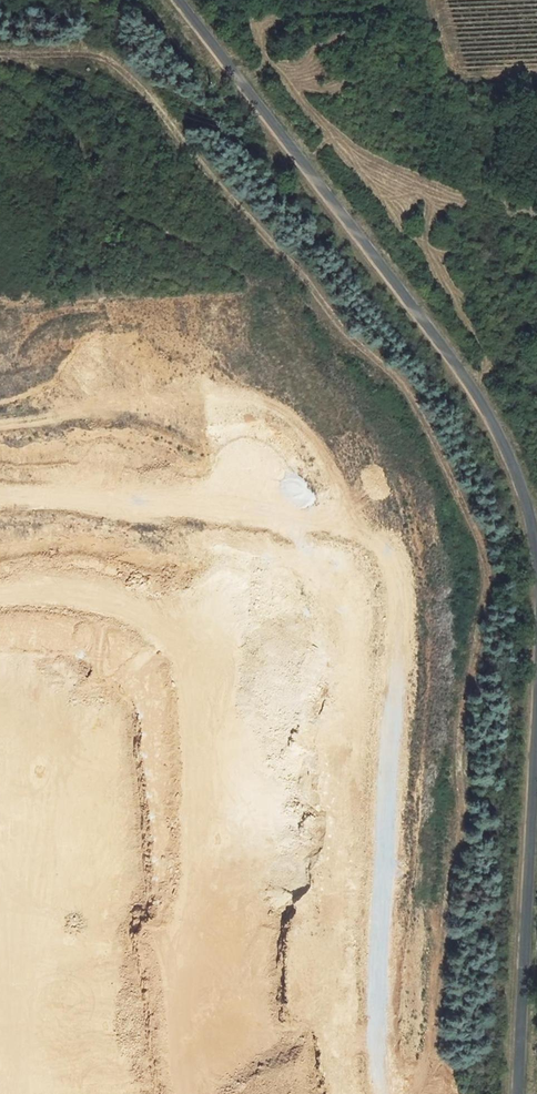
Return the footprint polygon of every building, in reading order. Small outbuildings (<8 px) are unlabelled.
[(105,14),(104,27),(115,26),(114,13),(105,14)]
